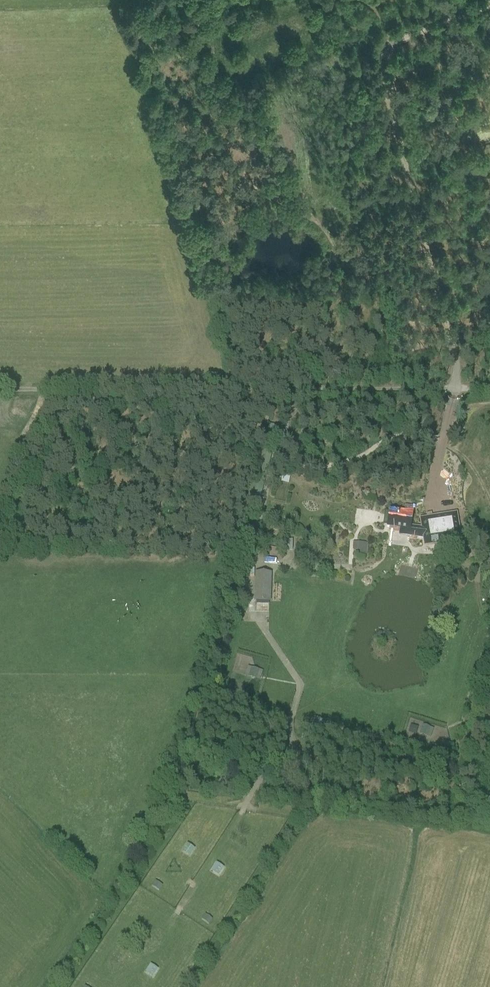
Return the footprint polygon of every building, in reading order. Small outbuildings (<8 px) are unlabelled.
[(387,526),(387,528),(400,530),(409,531),(409,536),(425,538),(424,539),(442,536),(443,542),(459,539),(455,515),(421,520),(423,529),(410,527),(412,515),(404,514),(389,511),(389,513),(387,526)] [(360,543),(360,555),(368,556),(368,543),(360,543)] [(253,602),(255,602),(255,605),(268,605),(268,602),(271,602),(271,573),(254,573),(253,602)] [(240,676),(247,680),(251,672),(244,668),(240,676)] [(415,725),(411,734),(419,737),(422,728),(415,725)] [(440,750),(448,752),(451,744),(451,743),(443,741),(440,750)] [(175,849),(181,856),(188,849),(182,843),(175,849)] [(204,868),(211,875),(218,868),(211,861),(204,868)] [(201,924),(204,918),(198,914),(195,920),(201,924)] [(145,963),(138,971),(146,977),(152,969),(145,963)]
